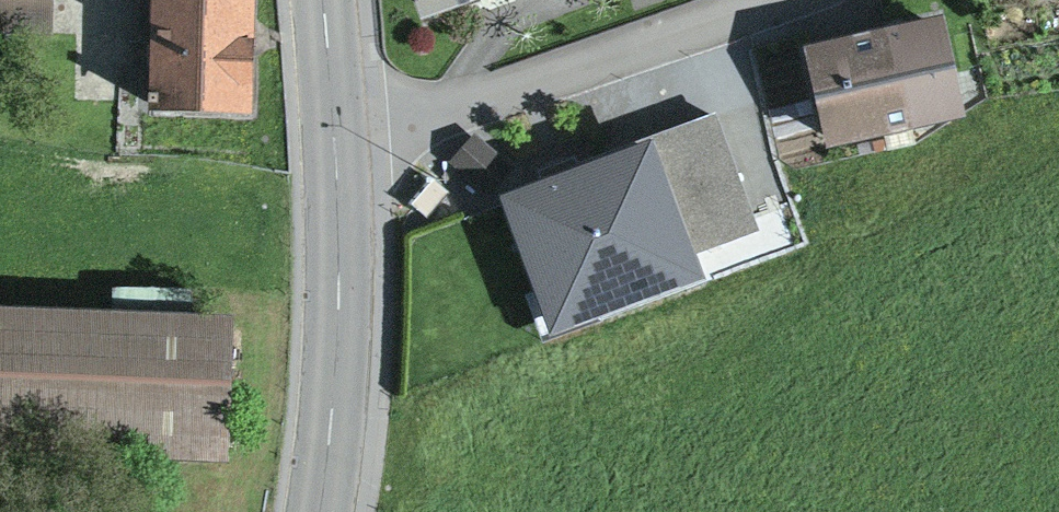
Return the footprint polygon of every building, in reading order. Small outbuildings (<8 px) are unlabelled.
[(52,41),(53,0),(0,0),(0,39),(52,41)] [(131,36),(149,36),(146,126),(251,130),(255,0),(133,0),(131,36)] [(422,32),(513,0),(411,0),(422,32)] [(942,30),(805,62),(829,162),(966,130),(942,30)] [(719,118),(646,144),(649,153),(654,152),(693,262),(761,238),(719,118)] [(515,169),(476,137),(450,168),(490,200),(515,169)] [(649,153),(495,207),(543,342),(545,349),(704,294),(693,262),(654,152),(649,153)] [(112,293),(111,329),(193,331),(194,295),(112,293)] [(0,323),(0,465),(223,475),(230,334),(193,331),(111,329),(0,323)]
